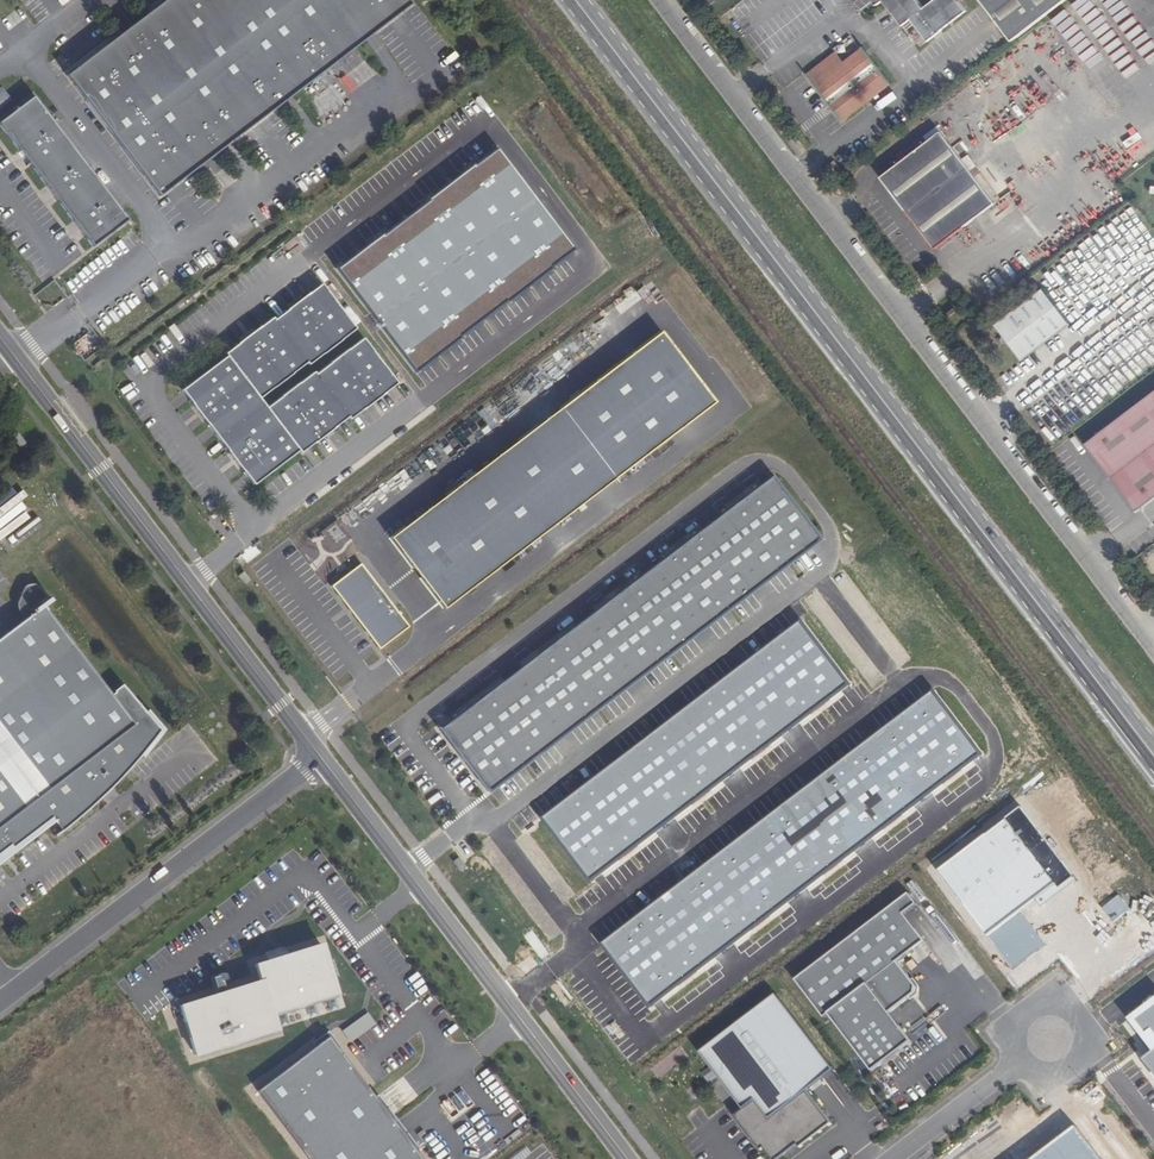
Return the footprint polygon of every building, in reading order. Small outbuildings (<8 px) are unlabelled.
[(400,9),(393,0),(161,0),(55,80),(148,202),(400,9)] [(967,10),(959,0),(935,0),(925,8),(919,0),(864,0),(868,6),(871,6),(876,3),(877,5),(883,0),(903,26),(911,19),(928,41),(942,30),(967,10)] [(1010,32),(1052,0),(986,0),(1010,32)] [(890,84),(862,49),(842,64),(835,55),(807,76),(843,123),(890,84)] [(10,101),(0,88),(0,109),(10,101)] [(32,95),(0,120),(0,129),(91,248),(127,220),(32,95)] [(995,202),(941,132),(881,178),(935,248),(995,202)] [(835,161),(829,165),(836,174),(842,170),(835,161)] [(226,357),(182,391),(254,486),(299,451),(301,453),(349,417),(351,420),(397,384),(363,339),(316,375),(314,373),(267,409),(260,399),(306,364),(307,366),(355,329),(321,284),(274,320),(272,318),(224,354),(226,357)] [(1070,323),(1043,289),(996,325),(1022,359),(1070,323)] [(389,539),(443,609),(712,405),(659,335),(389,539)] [(1136,510),(1153,497),(1153,392),(1086,444),(1136,510)] [(25,443),(18,433),(11,437),(19,447),(25,443)] [(440,732),(486,794),(819,544),(772,482),(440,732)] [(379,650),(409,628),(361,564),(331,586),(379,650)] [(80,815),(91,805),(99,797),(95,792),(111,779),(113,783),(118,778),(128,767),(139,755),(152,739),(159,730),(120,683),(111,690),(112,691),(109,693),(43,606),(50,600),(48,596),(47,597),(37,585),(19,582),(6,593),(4,603),(9,609),(18,622),(0,636),(0,851),(9,844),(11,848),(51,818),(59,829),(53,834),(54,836),(64,828),(80,815)] [(544,823),(592,887),(870,672),(823,609),(544,823)] [(605,946),(652,1008),(984,758),(937,696),(605,946)] [(917,905),(909,895),(797,980),(825,1017),(830,1014),(873,1071),(912,1041),(890,1013),(916,993),(916,987),(897,962),(925,941),(904,915),(917,905)] [(335,994),(320,945),(255,964),(260,980),(180,1005),(195,1054),(275,1030),(270,1014),(335,994)] [(702,1051),(745,1109),(735,1115),(761,1150),(765,1148),(773,1158),(780,1158),(799,1145),(801,1147),(832,1125),(808,1091),(836,1071),(779,994),(702,1051)] [(310,1158),(421,1158),(328,1036),(257,1089),(310,1158)] [(903,1094),(894,1100),(903,1112),(911,1106),(903,1094)]
